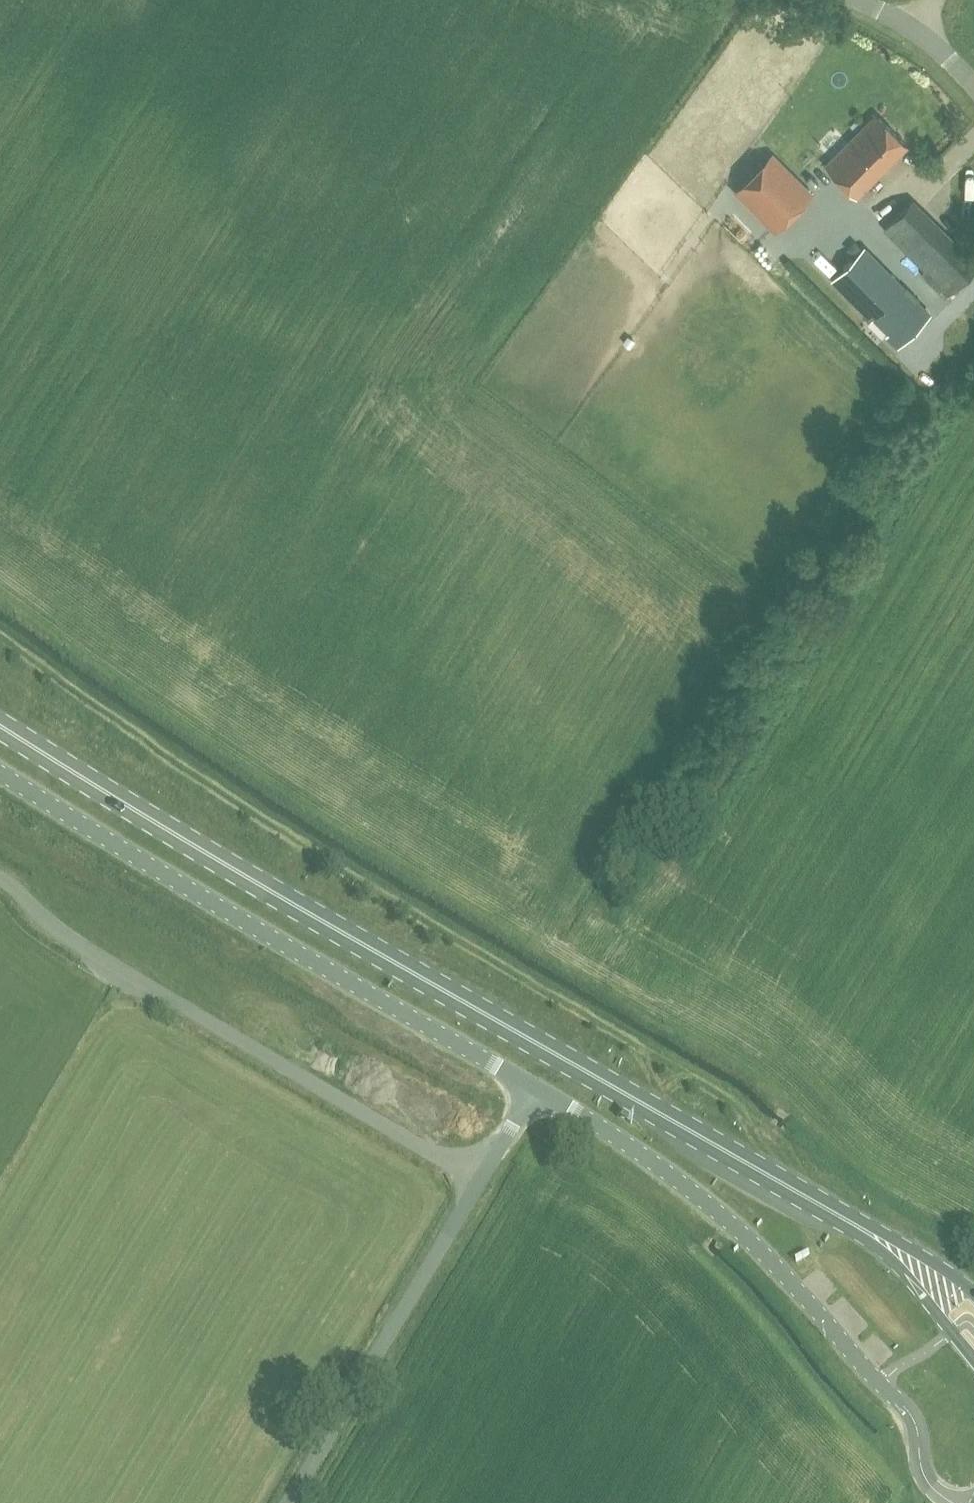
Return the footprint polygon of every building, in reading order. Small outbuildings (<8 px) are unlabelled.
[(876,114),(824,166),(856,198),(883,171),(908,146),(876,114)] [(771,155),(742,184),(781,223),(810,194),(771,155)] [(928,270),(924,274),(947,297),(973,270),(973,259),(914,199),(885,227),(928,270)] [(863,248),(832,279),(871,318),(873,316),(888,332),(887,333),(898,345),(930,314),(917,301),(918,300),(904,287),(903,288),(863,248)]
